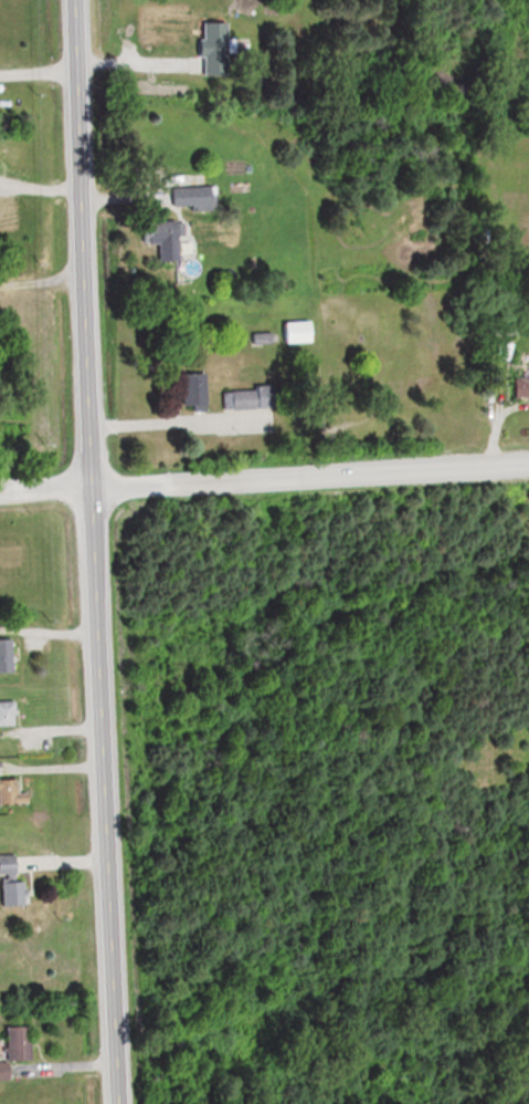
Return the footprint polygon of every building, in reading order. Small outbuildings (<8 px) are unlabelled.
[(195,75),(221,75),(220,23),(194,24),(195,75)] [(208,188),(165,187),(165,207),(207,208),(208,188)] [(133,223),(133,242),(177,242),(177,223),(133,223)] [(306,342),(306,322),(275,322),(275,342),(306,342)] [(175,410),(201,410),(201,375),(175,375),(175,410)] [(507,399),(528,399),(528,377),(507,377),(507,399)] [(217,390),(218,410),(269,407),(269,387),(217,390)] [(14,671),(14,650),(0,650),(0,671),(14,671)] [(19,701),(0,701),(0,726),(19,726),(19,701)] [(6,875),(6,905),(28,905),(27,855),(0,855),(0,876),(6,875)] [(36,1060),(35,1025),(9,1026),(10,1060),(36,1060)] [(12,1078),(12,1062),(0,1062),(0,1078),(12,1078)]
